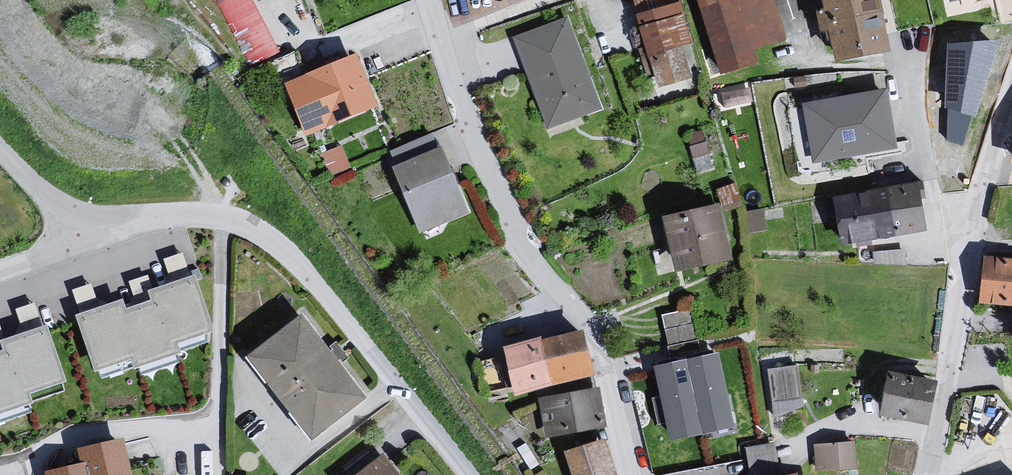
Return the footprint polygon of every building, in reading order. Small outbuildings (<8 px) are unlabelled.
[(246,64),(281,47),(258,0),(214,0),(246,64)] [(723,79),(769,71),(754,0),(752,0),(747,2),(747,0),(701,0),(723,79)] [(845,70),(898,58),(885,0),(832,0),(845,70)] [(957,9),(996,0),(956,0),(957,9)] [(684,9),(643,20),(665,96),(698,85),(690,52),(700,50),(684,9)] [(570,24),(517,42),(553,135),(603,116),(570,24)] [(1000,39),(947,43),(946,140),(963,146),(1000,39)] [(363,62),(313,84),(335,135),(385,113),(363,62)] [(887,88),(800,105),(811,168),(900,154),(887,88)] [(1002,171),(1011,173),(1011,139),(1002,171)] [(446,156),(400,175),(417,239),(472,220),(446,156)] [(924,190),(843,206),(850,253),(935,239),(924,190)] [(725,215),(668,223),(684,277),(738,268),(725,215)] [(983,308),(1011,310),(1011,262),(988,259),(983,308)] [(188,268),(70,308),(101,382),(212,338),(188,268)] [(0,334),(0,407),(65,383),(44,320),(0,334)] [(304,321),(250,364),(313,451),(376,410),(304,321)] [(555,344),(510,355),(516,377),(520,404),(600,382),(590,340),(555,344)] [(719,354),(655,369),(669,443),(734,429),(719,354)] [(798,361),(771,363),(775,408),(803,405),(798,361)] [(936,384),(890,375),(882,416),(927,425),(936,384)] [(601,395),(541,402),(548,445),(580,442),(608,436),(601,395)] [(773,436),(747,442),(752,464),(778,458),(773,436)] [(87,472),(91,471),(92,474),(135,474),(129,448),(84,457),(87,472)] [(569,461),(574,474),(618,474),(608,448),(569,461)] [(815,450),(816,474),(854,474),(859,474),(858,448),(815,450)] [(370,474),(401,474),(389,460),(370,474)]
